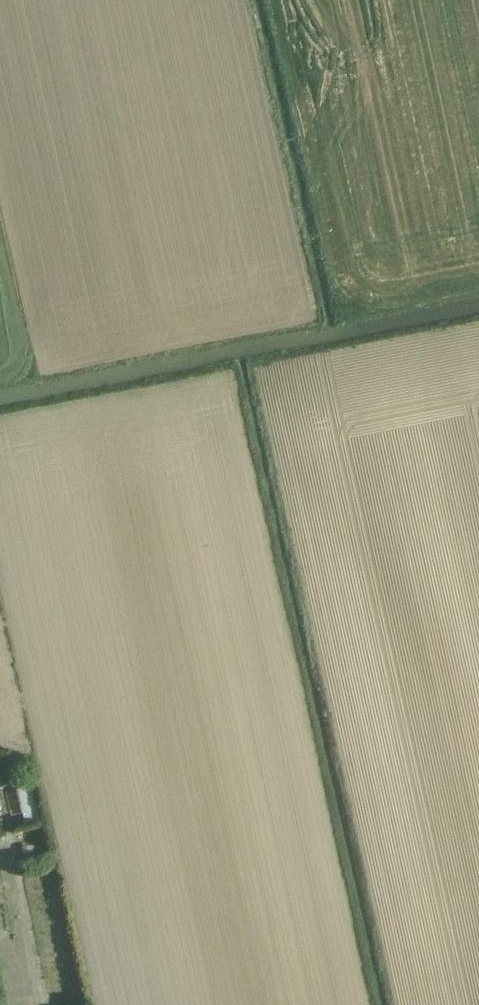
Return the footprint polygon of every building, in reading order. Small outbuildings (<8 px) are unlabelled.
[(0,758),(0,787),(13,784),(7,757),(0,758)] [(18,787),(8,790),(14,815),(22,814),(24,824),(39,820),(29,778),(16,781),(18,787)]
